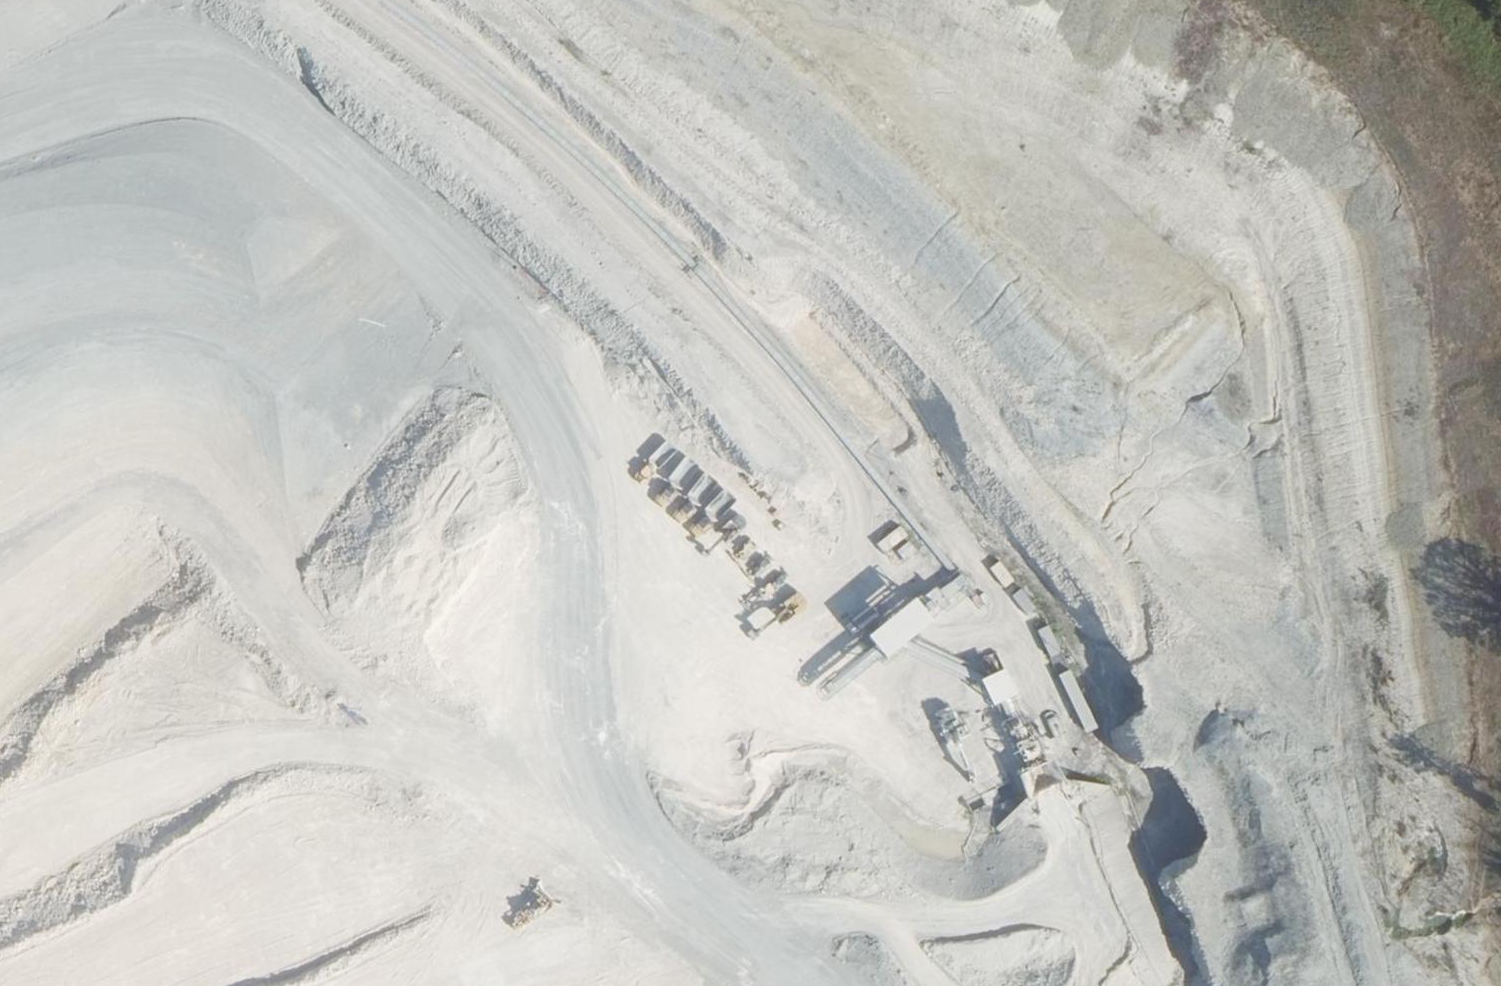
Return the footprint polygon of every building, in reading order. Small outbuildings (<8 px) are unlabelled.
[(881,603),(934,566),(903,521),(878,538),(893,559),(865,579),(881,603)] [(999,553),(990,561),(1009,581),(1017,573),(999,553)] [(872,633),(891,654),(938,613),(919,592),(872,633)] [(1052,620),(1041,625),(1055,659),(1067,654),(1052,620)] [(1004,630),(982,638),(992,664),(1014,656),(1004,630)] [(1086,726),(1098,721),(1073,665),(1061,670),(1086,726)] [(1105,885),(1090,892),(1105,926),(1120,920),(1105,885)]
